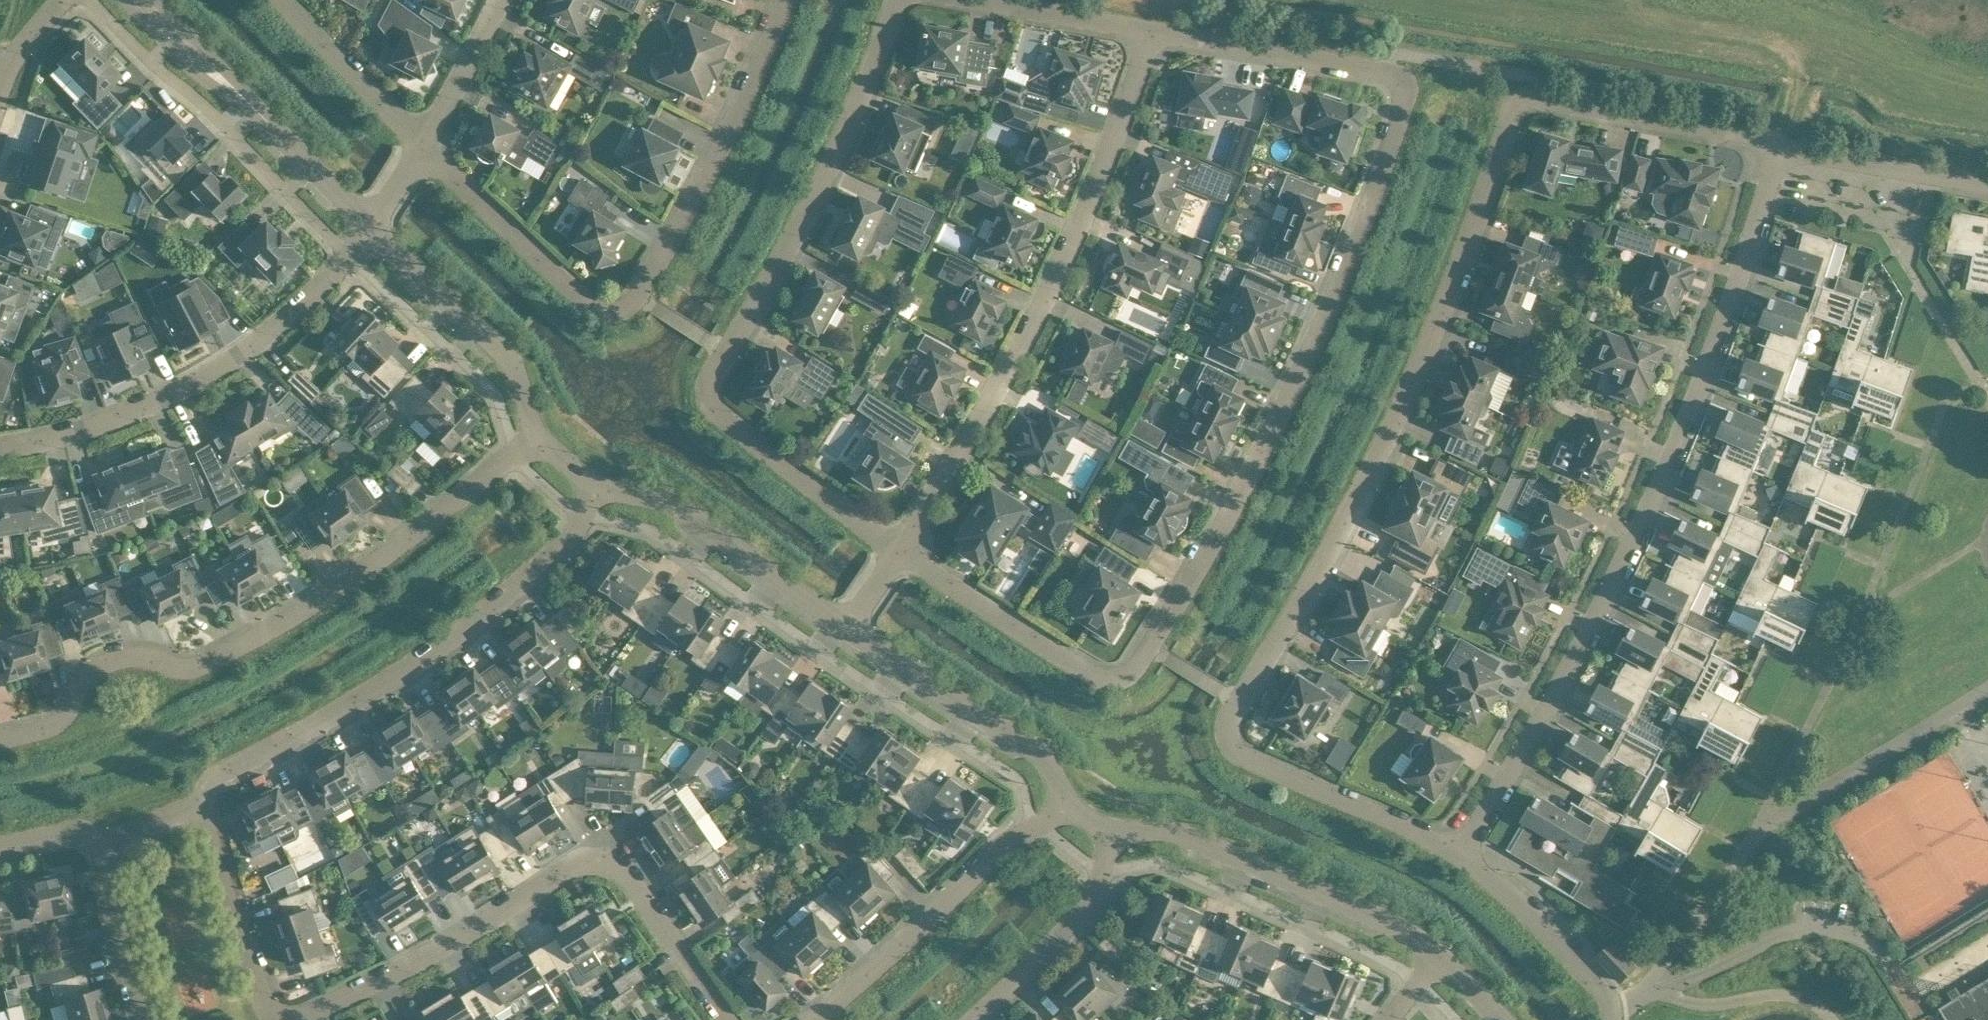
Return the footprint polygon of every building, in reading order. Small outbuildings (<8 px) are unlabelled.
[(433,55),(437,47),(415,36),(423,21),(393,0),(391,0),(383,15),(396,22),(388,38),(387,40),(387,43),(388,45),(390,47),(392,49),(397,52),(391,62),(404,69),(408,79),(418,76),(422,78),(423,74),(434,71),(430,61),(433,55)] [(463,0),(419,0),(454,17),(455,14),(459,13),(462,10),(463,6),(464,3),(463,0)] [(551,2),(554,3),(548,16),(571,27),(578,31),(584,19),(594,1),(594,0),(552,0),(551,2)] [(638,0),(613,0),(634,10),(638,0)] [(711,80),(728,42),(710,34),(716,20),(676,2),(668,20),(688,29),(680,48),(678,47),(674,58),(672,58),(663,79),(704,96),(706,92),(709,91),(713,83),(711,80)] [(966,41),(967,37),(967,34),(953,32),(950,28),(939,26),(936,29),(927,27),(925,36),(922,38),(921,46),(923,49),(920,64),(939,68),(938,72),(959,76),(958,80),(985,85),(992,46),(966,41)] [(74,104),(96,127),(118,105),(104,90),(118,76),(83,41),(61,63),(87,90),(74,104)] [(570,65),(553,55),(536,46),(530,55),(527,53),(518,68),(521,70),(513,85),(548,105),(570,65)] [(1056,50),(1051,69),(1049,76),(1043,74),(1029,82),(1029,85),(1028,85),(1028,87),(1004,78),(998,96),(1022,105),(1027,92),(1055,100),(1054,100),(1081,108),(1085,96),(1092,99),(1102,66),(1079,59),(1080,57),(1056,50)] [(581,57),(572,72),(602,89),(611,74),(581,57)] [(1252,91),(1220,86),(1221,79),(1213,77),(1194,74),(1186,73),(1185,80),(1184,87),(1181,87),(1179,97),(1182,98),(1180,110),(1181,110),(1178,125),(1185,126),(1203,129),(1206,114),(1213,115),(1215,116),(1216,111),(1248,117),(1252,91)] [(1287,91),(1276,121),(1301,130),(1305,120),(1312,123),(1311,124),(1312,124),(1312,127),(1314,131),(1325,135),(1320,151),(1346,160),(1349,152),(1352,153),(1358,135),(1355,134),(1358,125),(1363,123),(1365,115),(1362,107),(1354,105),(1349,107),(1340,103),(1341,100),(1326,95),(1325,99),(1320,97),(1318,103),(1311,101),(1312,99),(1287,91)] [(1039,116),(1011,106),(1006,121),(1034,131),(1039,116)] [(878,141),(873,153),(876,154),(875,157),(879,158),(877,163),(889,168),(890,164),(893,165),(904,169),(905,167),(917,172),(932,135),(924,131),(931,116),(913,109),(908,121),(898,117),(895,116),(889,132),(886,131),(882,140),(881,142),(878,141)] [(150,121),(135,135),(139,139),(156,156),(142,168),(152,178),(143,186),(153,202),(164,191),(189,167),(178,156),(189,145),(180,135),(184,132),(180,128),(183,124),(173,114),(169,117),(166,113),(154,125),(150,121)] [(476,143),(474,147),(477,149),(479,150),(477,154),(479,156),(480,159),(483,160),(485,162),(488,163),(491,163),(493,163),(495,159),(501,163),(504,158),(521,168),(529,154),(547,165),(558,145),(537,129),(529,139),(518,133),(520,131),(517,129),(500,119),(493,115),(489,122),(476,143)] [(96,135),(46,119),(38,143),(34,142),(32,148),(30,155),(28,162),(23,160),(18,176),(23,177),(21,181),(63,195),(69,177),(77,179),(85,156),(89,157),(96,135)] [(630,159),(627,164),(646,174),(644,177),(643,179),(643,182),(643,184),(643,186),(644,188),(645,189),(647,191),(649,192),(650,193),(653,193),(655,193),(657,193),(659,192),(660,191),(662,189),(663,187),(665,184),(661,182),(679,148),(675,146),(683,133),(656,119),(649,132),(645,130),(642,136),(637,143),(633,150),(630,159)] [(1252,156),(1260,133),(1243,127),(1235,151),(1238,152),(1233,166),(1230,165),(1229,166),(1244,171),(1249,156),(1252,156)] [(1071,164),(1068,161),(1070,158),(1067,156),(1069,151),(1066,149),(1070,140),(1041,129),(1036,140),(1032,138),(1029,142),(1028,146),(1027,151),(1031,152),(1025,168),(1034,172),(1033,176),(1035,179),(1038,181),(1041,183),(1045,184),(1049,184),(1053,184),(1057,174),(1062,176),(1064,172),(1068,173),(1071,171),(1072,167),(1071,164)] [(1568,142),(1555,138),(1544,134),(1543,138),(1540,137),(1537,139),(1534,141),(1533,144),(1533,148),(1535,151),(1538,153),(1527,186),(1551,194),(1559,171),(1577,174),(1577,172),(1616,179),(1621,151),(1596,147),(1596,150),(1572,146),(1567,145),(1568,142)] [(573,153),(563,147),(557,158),(568,164),(573,153)] [(1640,190),(1650,160),(1634,155),(1625,185),(1640,190)] [(1224,202),(1234,176),(1197,161),(1193,173),(1155,158),(1151,171),(1148,169),(1144,172),(1142,175),(1140,179),(1140,183),(1140,188),(1143,189),(1138,202),(1147,205),(1142,217),(1158,223),(1167,203),(1178,207),(1183,193),(1180,192),(1182,185),(1224,202)] [(1659,160),(1654,190),(1674,193),(1678,194),(1682,196),(1675,219),(1699,226),(1707,203),(1711,205),(1716,188),(1712,186),(1715,177),(1710,169),(1701,167),(1701,163),(1683,160),(1683,164),(1659,160)] [(206,178),(196,168),(165,199),(183,218),(201,201),(219,219),(244,195),(227,177),(220,185),(210,174),(206,178)] [(1319,222),(1323,212),(1325,206),(1315,202),(1320,188),(1289,176),(1281,195),(1285,203),(1292,206),(1285,224),(1318,237),(1322,228),(1323,224),(1319,222)] [(1005,192),(977,179),(971,193),(998,207),(1005,192)] [(585,208),(568,237),(577,242),(596,254),(599,264),(616,260),(614,249),(625,230),(612,223),(613,221),(607,217),(610,212),(603,208),(610,197),(602,192),(582,180),(571,199),(585,208)] [(890,243),(901,222),(922,233),(933,211),(900,196),(892,213),(861,197),(853,213),(851,212),(847,214),(846,218),(846,221),(848,222),(838,243),(836,246),(859,257),(862,252),(869,255),(875,244),(875,245),(877,241),(885,245),(890,243)] [(1234,204),(1229,218),(1243,224),(1246,217),(1252,219),(1255,212),(1234,204)] [(17,216),(11,213),(0,240),(0,251),(8,255),(7,257),(19,262),(21,259),(33,264),(40,245),(48,248),(54,232),(58,233),(64,218),(31,205),(25,219),(17,216)] [(1037,219),(1019,211),(1005,205),(985,250),(1016,264),(1018,260),(1021,261),(1024,260),(1026,257),(1027,255),(1028,252),(1029,248),(1028,245),(1026,244),(1037,219)] [(1955,211),(1953,211),(1946,251),(1972,256),(1966,288),(1987,292),(1987,245),(1983,244),(1987,221),(1955,215),(1955,211)] [(151,214),(146,233),(162,238),(167,219),(151,214)] [(1587,221),(1581,239),(1599,245),(1605,227),(1587,221)] [(299,259),(287,247),(291,243),(280,232),(276,235),(265,223),(254,234),(243,223),(219,246),(237,265),(245,257),(253,266),(256,263),(275,282),(299,259)] [(1314,248),(1318,238),(1318,237),(1285,224),(1278,241),(1271,238),(1263,242),(1255,261),(1287,273),(1292,260),(1303,264),(1309,247),(1314,248)] [(1658,237),(1620,226),(1615,244),(1653,256),(1658,237)] [(1787,248),(1785,255),(1779,273),(1817,285),(1813,298),(1855,313),(1855,312),(1860,297),(1823,286),(1826,276),(1837,243),(1847,246),(1848,245),(1796,229),(1796,230),(1803,232),(1798,251),(1787,248)] [(1195,235),(1188,252),(1207,259),(1213,243),(1195,235)] [(1546,287),(1538,270),(1555,263),(1561,249),(1547,243),(1528,236),(1523,250),(1508,244),(1507,247),(1503,246),(1500,247),(1496,255),(1498,258),(1502,260),(1501,263),(1504,264),(1502,269),(1499,278),(1526,288),(1543,295),(1546,287)] [(140,237),(130,252),(145,262),(155,247),(140,237)] [(1113,273),(1107,286),(1126,294),(1132,281),(1152,290),(1153,289),(1161,292),(1170,274),(1179,278),(1187,260),(1180,257),(1162,249),(1157,261),(1138,252),(1120,244),(1118,249),(1110,267),(1108,271),(1112,272),(1113,273)] [(1654,288),(1648,305),(1668,312),(1673,312),(1676,309),(1684,286),(1687,288),(1693,272),(1689,270),(1691,265),(1672,259),(1661,254),(1653,276),(1651,277),(1649,282),(1652,287),(1654,288)] [(998,315),(1005,302),(998,298),(1000,293),(977,281),(976,283),(971,280),(977,268),(951,255),(941,275),(967,287),(961,299),(964,301),(953,323),(981,338),(994,313),(998,315)] [(93,269),(73,283),(76,292),(98,282),(99,283),(118,274),(111,262),(95,273),(93,269)] [(1277,304),(1279,301),(1275,300),(1282,285),(1264,276),(1250,270),(1237,297),(1230,314),(1235,316),(1236,316),(1277,334),(1282,322),(1281,317),(1278,316),(1281,309),(1279,307),(1277,304)] [(841,294),(844,287),(817,272),(813,280),(814,280),(811,285),(814,287),(807,300),(805,299),(801,300),(799,303),(797,306),(796,310),(796,314),(798,315),(796,319),(805,324),(803,328),(807,330),(809,327),(819,332),(820,330),(824,333),(845,296),(841,294)] [(18,308),(25,303),(32,285),(9,276),(4,288),(0,286),(0,335),(11,306),(18,308)] [(168,335),(175,347),(178,345),(179,348),(183,346),(185,349),(197,343),(196,339),(216,329),(213,324),(227,316),(217,298),(197,278),(188,283),(186,280),(168,290),(172,297),(157,305),(172,333),(168,335)] [(1519,306),(1526,288),(1499,278),(1495,287),(1493,292),(1490,291),(1489,294),(1485,293),(1482,294),(1479,302),(1481,305),(1484,306),(1483,309),(1498,315),(1493,329),(1526,341),(1532,326),(1523,307),(1519,306)] [(854,296),(885,312),(892,298),(862,282),(854,296)] [(1798,357),(1811,322),(1813,315),(1814,314),(1808,312),(1809,311),(1771,298),(1770,301),(1765,315),(1762,322),(1772,326),(1766,345),(1758,342),(1758,343),(1798,357)] [(1849,328),(1855,313),(1813,298),(1809,311),(1808,312),(1814,314),(1813,315),(1821,317),(1849,328)] [(95,341),(105,363),(103,368),(107,376),(111,377),(113,381),(146,366),(139,352),(154,346),(143,322),(142,322),(134,303),(110,314),(115,324),(108,328),(111,334),(95,341)] [(353,356),(380,326),(363,310),(354,320),(350,316),(340,327),(344,331),(335,340),(353,356)] [(1909,369),(1913,370),(1913,369),(1885,358),(1875,355),(1859,349),(1870,319),(1874,320),(1874,319),(1855,312),(1855,313),(1849,328),(1834,370),(1900,394),(1909,369)] [(1271,347),(1277,334),(1236,316),(1235,316),(1223,343),(1214,339),(1207,355),(1238,369),(1246,355),(1250,356),(1252,351),(1261,355),(1262,352),(1264,348),(1266,348),(1270,350),(1271,347)] [(392,337),(380,326),(353,356),(367,370),(362,376),(384,396),(405,374),(385,356),(395,345),(390,340),(392,337)] [(1143,360),(1151,345),(1124,331),(1117,346),(1111,343),(1111,342),(1086,329),(1066,369),(1094,383),(1095,381),(1097,381),(1099,380),(1101,379),(1107,367),(1116,372),(1126,352),(1143,360)] [(906,372),(897,388),(909,395),(921,402),(919,406),(938,417),(940,413),(951,393),(954,395),(962,381),(959,379),(965,370),(949,360),(954,351),(956,351),(956,350),(926,333),(925,334),(927,335),(920,347),(932,354),(928,361),(926,360),(918,376),(920,377),(918,379),(906,372)] [(1657,362),(1654,361),(1659,347),(1640,340),(1630,337),(1628,341),(1608,334),(1596,366),(1621,375),(1614,393),(1630,399),(1634,399),(1637,398),(1640,396),(1642,393),(1646,383),(1649,381),(1651,378),(1657,362)] [(87,374),(85,370),(72,339),(46,346),(49,358),(35,362),(39,375),(36,376),(40,390),(43,389),(47,404),(55,401),(56,404),(70,400),(69,397),(77,395),(73,380),(87,374)] [(1782,400),(1798,357),(1758,343),(1757,343),(1765,346),(1758,364),(1748,361),(1739,385),(1776,399),(1777,398),(1782,400)] [(1522,359),(1511,354),(1492,346),(1485,364),(1474,359),(1469,371),(1466,370),(1461,371),(1456,384),(1452,383),(1450,389),(1489,406),(1492,397),(1489,388),(1492,381),(1498,367),(1515,375),(1522,359)] [(799,365),(800,363),(778,349),(769,363),(765,360),(759,370),(763,373),(754,387),(758,389),(756,392),(755,394),(755,396),(756,398),(758,400),(759,401),(761,402),(763,403),(766,404),(768,404),(770,404),(771,401),(774,403),(776,400),(777,401),(783,392),(791,397),(800,383),(806,387),(809,383),(825,393),(838,372),(814,358),(807,369),(799,365)] [(13,363),(0,358),(0,385),(5,387),(13,363)] [(1234,417),(1239,405),(1242,399),(1230,393),(1237,379),(1208,364),(1194,393),(1203,397),(1195,412),(1231,430),(1234,425),(1237,419),(1234,417)] [(1896,405),(1900,394),(1834,370),(1829,384),(1856,394),(1852,406),(1853,407),(1854,403),(1892,417),(1896,405)] [(320,392),(300,373),(291,383),(311,402),(320,392)] [(431,430),(459,400),(447,389),(445,391),(440,386),(430,397),(410,379),(389,402),(411,422),(417,416),(431,430)] [(1468,437),(1476,418),(1485,414),(1489,406),(1450,389),(1447,395),(1451,396),(1445,409),(1446,414),(1449,415),(1444,427),(1455,431),(1448,449),(1477,462),(1485,444),(1468,437)] [(274,406),(273,404),(268,395),(248,407),(246,404),(237,409),(256,442),(269,435),(272,439),(297,424),(316,441),(327,429),(289,392),(278,404),(274,406)] [(878,442),(856,476),(872,486),(875,488),(877,486),(880,487),(883,488),(887,488),(890,487),(894,486),(897,484),(899,481),(901,483),(903,479),(911,468),(913,464),(908,460),(906,459),(915,444),(913,443),(922,429),(869,394),(860,408),(876,418),(866,434),(878,442)] [(1813,428),(1818,413),(1782,400),(1777,398),(1776,399),(1771,412),(1813,428)] [(468,425),(477,416),(459,400),(431,430),(423,439),(436,451),(441,447),(444,450),(458,436),(462,441),(472,430),(468,425)] [(224,467),(245,455),(243,450),(256,442),(237,409),(227,415),(229,418),(210,430),(216,441),(197,453),(221,504),(240,494),(224,467)] [(390,418),(382,410),(365,427),(361,432),(369,439),(373,434),(374,436),(390,418)] [(1076,425),(1069,421),(1049,410),(1038,428),(1030,424),(1015,451),(1029,459),(1025,467),(1026,471),(1037,477),(1042,476),(1046,469),(1051,472),(1076,425)] [(1754,470),(1771,428),(1766,426),(1766,425),(1729,410),(1719,434),(1729,438),(1722,457),(1714,453),(1714,454),(1754,470)] [(1225,442),(1228,435),(1231,430),(1195,412),(1189,425),(1185,423),(1181,423),(1177,425),(1164,450),(1193,465),(1200,451),(1213,457),(1215,452),(1222,440),(1225,442)] [(1807,443),(1813,428),(1771,412),(1766,425),(1766,426),(1771,428),(1797,439),(1806,443),(1807,443)] [(1139,416),(1130,433),(1157,448),(1166,432),(1139,416)] [(1617,455),(1614,453),(1623,432),(1595,419),(1579,455),(1577,456),(1573,466),(1574,468),(1572,471),(1600,484),(1608,466),(1611,468),(1617,455)] [(1091,436),(1103,443),(1110,430),(1098,423),(1091,436)] [(1864,487),(1868,488),(1868,487),(1841,475),(1831,471),(1815,465),(1827,435),(1837,439),(1838,438),(1813,428),(1807,443),(1806,443),(1789,485),(1854,512),(1864,487)] [(343,434),(330,444),(340,457),(353,447),(343,434)] [(147,451),(128,458),(148,513),(149,513),(142,495),(158,489),(164,505),(168,506),(199,495),(186,460),(171,465),(165,449),(148,455),(147,451)] [(1740,503),(1754,470),(1714,454),(1714,455),(1721,458),(1714,476),(1704,471),(1701,479),(1695,492),(1693,496),(1730,511),(1731,510),(1736,513),(1736,512),(1752,519),(1756,510),(1740,503)] [(1497,456),(1491,471),(1500,474),(1498,478),(1503,480),(1511,462),(1497,456)] [(410,472),(417,464),(409,457),(401,464),(410,472)] [(1189,499),(1184,495),(1182,494),(1186,488),(1183,487),(1190,475),(1173,465),(1159,457),(1146,479),(1149,487),(1158,492),(1150,506),(1185,526),(1186,523),(1187,520),(1187,516),(1186,513),(1188,510),(1184,508),(1186,504),(1189,499)] [(148,513),(128,458),(109,465),(110,469),(94,475),(99,490),(84,496),(97,532),(130,519),(124,502),(141,496),(147,513),(148,513)] [(1460,498),(1471,475),(1439,458),(1432,472),(1436,473),(1432,480),(1414,471),(1405,489),(1403,488),(1398,498),(1400,499),(1438,518),(1451,493),(1460,498)] [(417,482),(397,463),(388,473),(407,492),(417,482)] [(297,467),(279,481),(289,494),(307,480),(297,467)] [(1513,471),(1505,487),(1519,494),(1528,475),(1514,469),(1513,471)] [(375,503),(355,475),(339,486),(342,492),(327,503),(349,535),(359,528),(358,526),(366,521),(361,513),(375,503)] [(1556,492),(1531,479),(1523,496),(1520,501),(1545,513),(1537,529),(1541,531),(1532,548),(1545,555),(1563,563),(1571,545),(1575,547),(1587,521),(1584,520),(1551,504),(1556,492)] [(55,503),(53,490),(53,486),(32,489),(31,484),(17,487),(24,529),(54,524),(57,537),(83,530),(75,498),(59,502),(55,503)] [(1850,523),(1854,512),(1789,485),(1784,497),(1811,508),(1805,521),(1806,522),(1807,519),(1819,524),(1845,534),(1850,523)] [(17,487),(2,489),(3,494),(0,494),(0,534),(24,529),(17,487)] [(995,559),(1006,542),(1019,522),(1033,531),(1031,534),(1056,549),(1075,518),(1052,504),(1043,520),(1026,510),(1027,509),(993,487),(979,508),(975,505),(960,528),(965,531),(961,537),(970,543),(965,551),(980,561),(986,553),(995,559)] [(208,497),(194,502),(199,514),(212,509),(208,497)] [(1438,518),(1400,499),(1398,498),(1393,508),(1395,509),(1386,527),(1390,529),(1404,536),(1401,543),(1397,541),(1391,555),(1425,572),(1440,543),(1428,538),(1438,518)] [(349,535),(327,503),(311,514),(307,508),(291,520),(311,548),(326,538),(331,545),(338,540),(339,542),(349,535)] [(1185,526),(1150,506),(1142,520),(1133,514),(1125,516),(1112,539),(1126,546),(1143,556),(1150,544),(1153,546),(1157,539),(1158,540),(1163,543),(1166,538),(1169,534),(1173,537),(1175,534),(1177,533),(1179,531),(1182,530),(1183,528),(1185,526)] [(216,522),(226,517),(221,508),(211,514),(216,522)] [(1765,542),(1772,527),(1766,525),(1752,519),(1736,512),(1736,513),(1731,510),(1730,511),(1725,524),(1765,542)] [(1705,580),(1719,550),(1724,540),(1719,537),(1719,536),(1683,519),(1681,522),(1675,536),(1672,543),(1682,548),(1673,566),(1666,562),(1666,563),(1704,581),(1705,580)] [(185,534),(193,531),(190,522),(181,526),(185,534)] [(1758,556),(1765,542),(1725,524),(1719,536),(1719,537),(1724,540),(1748,552),(1758,556)] [(81,537),(73,538),(75,552),(92,550),(89,531),(80,532),(81,537)] [(156,532),(142,539),(147,548),(160,542),(156,532)] [(284,565),(267,535),(252,543),(247,533),(227,545),(236,560),(256,594),(266,588),(265,586),(273,582),(269,574),(284,565)] [(1814,603),(1817,605),(1818,603),(1791,590),(1782,586),(1766,578),(1779,549),(1789,554),(1790,553),(1765,542),(1758,556),(1754,566),(1739,597),(1803,628),(1814,603)] [(611,593),(635,559),(615,546),(608,557),(603,553),(594,565),(600,569),(592,580),(611,593)] [(122,548),(112,553),(117,560),(126,555),(122,548)] [(1140,592),(1132,587),(1128,584),(1120,579),(1131,563),(1106,548),(1096,564),(1088,559),(1075,580),(1092,591),(1082,606),(1076,616),(1088,623),(1096,628),(1094,631),(1111,642),(1122,625),(1120,623),(1132,604),(1140,592)] [(1477,549),(1464,575),(1481,584),(1483,579),(1503,589),(1496,603),(1511,610),(1508,617),(1501,620),(1497,626),(1499,634),(1516,642),(1520,645),(1523,640),(1533,621),(1536,623),(1540,616),(1544,609),(1540,607),(1546,596),(1511,577),(1515,569),(1477,549)] [(192,596),(207,588),(208,588),(200,574),(200,573),(192,556),(174,565),(177,571),(160,579),(177,615),(188,609),(187,607),(195,603),(192,596)] [(648,568),(635,559),(611,593),(628,604),(624,611),(642,623),(659,598),(644,587),(652,575),(646,571),(648,568)] [(256,594),(236,560),(220,570),(216,564),(200,573),(200,574),(208,588),(207,588),(217,604),(232,596),(237,603),(245,598),(246,600),(256,594)] [(1685,622),(1704,581),(1666,563),(1665,563),(1673,567),(1664,585),(1654,580),(1643,604),(1679,621),(1679,620),(1685,623),(1685,622)] [(53,566),(40,571),(43,578),(55,573),(53,566)] [(1413,588),(1401,581),(1383,571),(1374,588),(1364,583),(1356,597),(1348,592),(1341,605),(1381,627),(1388,615),(1393,618),(1397,617),(1413,588)] [(116,617),(132,610),(129,604),(123,590),(124,589),(119,578),(100,585),(103,591),(85,598),(100,635),(111,630),(110,628),(119,625),(116,617)] [(177,615),(160,579),(143,588),(140,582),(124,589),(123,590),(129,604),(132,610),(137,622),(153,614),(157,622),(165,618),(166,620),(177,615)] [(1453,588),(1442,610),(1454,615),(1465,594),(1453,588)] [(681,641),(704,607),(690,597),(688,600),(683,596),(674,608),(659,598),(642,623),(660,636),(654,643),(671,654),(680,640),(681,641)] [(1798,638),(1803,628),(1739,597),(1733,609),(1760,621),(1753,635),(1755,635),(1756,632),(1767,637),(1792,649),(1798,638)] [(100,635),(85,598),(68,605),(65,599),(46,607),(52,620),(58,640),(59,639),(76,632),(79,641),(88,637),(89,639),(100,635)] [(1369,648),(1381,627),(1341,605),(1334,617),(1342,622),(1334,636),(1343,642),(1334,658),(1364,675),(1377,652),(1369,648)] [(723,620),(704,607),(681,641),(697,652),(693,659),(711,671),(728,646),(713,635),(723,620)] [(558,617),(571,633),(575,638),(586,630),(569,609),(558,617)] [(536,622),(529,628),(527,626),(518,634),(542,665),(543,664),(554,678),(567,668),(567,666),(568,663),(567,660),(564,655),(577,645),(555,618),(541,629),(536,622)] [(63,653),(59,639),(58,640),(52,620),(34,625),(35,631),(17,637),(28,674),(40,671),(39,669),(48,666),(46,658),(63,653)] [(1720,639),(1685,622),(1685,623),(1679,620),(1679,621),(1673,633),(1713,653),(1720,639)] [(1666,646),(1667,646),(1631,627),(1619,650),(1629,656),(1620,673),(1612,669),(1612,670),(1650,690),(1671,650),(1672,649),(1666,646)] [(1705,667),(1713,653),(1673,633),(1667,646),(1666,646),(1672,649),(1671,650),(1693,661),(1705,667)] [(542,665),(518,634),(509,641),(510,643),(503,649),(508,655),(495,666),(516,694),(531,681),(527,676),(542,665)] [(17,637),(0,642),(0,672),(5,670),(7,678),(16,676),(17,678),(28,674),(17,637)] [(743,656),(728,646),(711,671),(702,683),(716,693),(724,680),(729,683),(733,677),(750,688),(773,654),(754,641),(743,656)] [(1493,690),(1500,678),(1494,674),(1500,663),(1460,641),(1447,662),(1454,666),(1452,670),(1458,674),(1451,687),(1456,690),(1448,704),(1455,709),(1477,722),(1486,707),(1489,709),(1498,693),(1493,690)] [(1759,717),(1762,718),(1763,717),(1736,703),(1712,690),(1726,661),(1736,666),(1737,665),(1713,653),(1705,667),(1684,708),(1746,740),(1759,717)] [(786,663),(773,654),(750,688),(750,689),(741,703),(757,713),(762,706),(775,715),(789,695),(778,688),(790,670),(785,666),(786,663)] [(516,694),(495,666),(480,676),(476,669),(468,674),(467,673),(457,680),(479,712),(495,701),(499,706),(516,694)] [(622,682),(639,694),(647,683),(630,670),(622,682)] [(1589,707),(1588,710),(1623,728),(1629,730),(1663,748),(1669,735),(1639,719),(1654,692),(1650,690),(1612,670),(1619,674),(1610,692),(1600,686),(1597,693),(1589,707)] [(1349,688),(1342,683),(1325,673),(1317,686),(1299,675),(1282,702),(1278,702),(1273,710),(1275,714),(1273,717),(1289,728),(1288,730),(1288,734),(1290,737),(1293,739),(1297,739),(1300,738),(1302,735),(1306,738),(1318,719),(1321,721),(1327,720),(1331,713),(1329,708),(1326,706),(1332,697),(1340,702),(1349,688)] [(654,678),(642,696),(656,705),(668,687),(654,678)] [(479,712),(457,680),(447,686),(448,688),(441,694),(446,701),(432,710),(451,740),(468,728),(464,723),(479,712)] [(809,729),(832,695),(819,686),(817,689),(811,685),(799,702),(789,695),(775,715),(762,734),(775,743),(788,724),(804,735),(809,729)] [(852,708),(832,695),(809,729),(826,740),(821,747),(839,759),(856,734),(841,723),(852,708)] [(1741,751),(1746,740),(1684,708),(1678,719),(1704,732),(1697,746),(1698,746),(1699,743),(1710,749),(1735,762),(1741,751)] [(451,740),(432,710),(417,720),(413,712),(405,717),(404,715),(393,722),(414,755),(430,745),(434,750),(451,740)] [(1398,722),(1421,734),(1428,722),(1405,710),(1398,722)] [(414,755),(393,722),(383,728),(384,730),(376,735),(381,742),(366,751),(384,781),(402,771),(398,765),(414,755)] [(1663,748),(1629,730),(1623,728),(1616,740),(1655,762),(1663,748)] [(878,776),(901,743),(882,729),(872,744),(856,734),(839,759),(857,772),(860,767),(877,779),(878,776)] [(1609,753),(1610,753),(1575,732),(1562,755),(1571,761),(1561,778),(1554,774),(1554,775),(1586,793),(1591,796),(1591,795),(1614,757),(1614,756),(1609,753)] [(722,733),(714,744),(737,760),(745,749),(722,733)] [(1463,758),(1447,747),(1431,736),(1423,748),(1418,744),(1412,751),(1412,756),(1416,759),(1403,777),(1406,779),(1405,782),(1404,785),(1405,788),(1407,790),(1409,792),(1411,793),(1414,793),(1416,793),(1421,789),(1435,799),(1437,796),(1442,796),(1447,788),(1445,784),(1463,758)] [(705,740),(681,768),(692,777),(715,749),(705,740)] [(1614,757),(1647,776),(1655,762),(1616,740),(1610,753),(1609,753),(1614,756),(1614,757)] [(915,752),(901,743),(878,776),(895,788),(890,795),(908,807),(926,782),(910,771),(919,759),(913,755),(915,752)] [(613,770),(615,752),(581,750),(580,758),(550,777),(564,798),(573,792),(589,793),(588,805),(610,807),(613,770)] [(384,781),(366,751),(351,760),(347,752),(339,757),(338,755),(327,760),(346,795),(363,786),(366,791),(384,781)] [(633,797),(640,797),(644,754),(615,752),(613,770),(610,807),(632,809),(633,797)] [(749,758),(745,762),(745,769),(749,774),(756,774),(761,769),(761,762),(756,758),(749,758)] [(346,795),(327,760),(317,766),(318,768),(310,773),(314,780),(299,788),(315,820),(333,810),(330,804),(346,795)] [(1624,814),(1624,815),(1685,851),(1698,827),(1701,829),(1702,828),(1676,812),(1665,806),(1652,798),(1661,784),(1669,771),(1678,776),(1679,775),(1655,762),(1647,776),(1624,814)] [(681,768),(669,783),(676,793),(689,784),(687,782),(692,777),(681,768)] [(550,777),(521,795),(522,797),(548,839),(567,827),(553,805),(564,798),(550,777)] [(947,824),(971,790),(957,781),(955,784),(949,780),(941,792),(926,782),(908,807),(926,819),(931,813),(947,824)] [(655,808),(676,793),(669,783),(649,798),(655,808)] [(751,783),(743,789),(751,800),(759,794),(751,783)] [(315,820),(299,788),(283,796),(280,788),(271,792),(271,790),(260,795),(284,845),(297,839),(299,836),(300,833),(300,827),(315,820)] [(947,824),(941,833),(960,847),(974,827),(979,830),(988,818),(983,814),(990,804),(971,790),(947,824)] [(653,851),(696,821),(676,793),(655,808),(662,817),(640,832),(653,851)] [(1624,814),(1591,795),(1591,796),(1586,793),(1579,805),(1572,801),(1571,802),(1595,816),(1596,816),(1603,820),(1617,828),(1618,826),(1617,826),(1624,815),(1624,814)] [(284,845),(260,795),(249,801),(250,803),(241,807),(247,818),(243,820),(246,825),(240,828),(254,859),(284,845)] [(530,851),(548,839),(522,797),(488,818),(494,827),(508,850),(523,841),(530,851)] [(1642,911),(1624,901),(1630,890),(1636,894),(1637,892),(1630,889),(1619,882),(1593,867),(1616,829),(1617,829),(1617,828),(1603,820),(1596,816),(1595,816),(1589,827),(1554,807),(1537,797),(1524,819),(1528,822),(1511,850),(1507,848),(1506,849),(1554,877),(1555,876),(1554,875),(1559,867),(1571,874),(1583,881),(1574,896),(1573,897),(1630,931),(1631,929),(1626,926),(1636,909),(1641,912),(1642,911)] [(1679,861),(1685,851),(1624,815),(1617,826),(1618,826),(1642,841),(1635,853),(1636,854),(1638,851),(1648,857),(1673,872),(1679,861)] [(694,864),(715,849),(696,821),(653,851),(665,869),(687,854),(694,864)] [(493,860),(508,850),(494,827),(479,837),(473,827),(454,839),(481,882),(500,870),(493,860)] [(442,860),(426,870),(439,890),(441,893),(456,883),(462,894),(481,882),(454,839),(436,850),(442,860)] [(924,867),(911,852),(906,846),(896,855),(914,876),(924,867)] [(889,867),(876,853),(871,847),(862,856),(867,862),(850,879),(878,909),(896,893),(880,876),(889,867)] [(691,907),(722,886),(709,868),(722,859),(715,849),(694,864),(701,873),(679,888),(691,907)] [(408,879),(392,890),(411,921),(430,909),(424,899),(439,890),(426,870),(418,857),(406,865),(403,871),(408,879)] [(297,877),(294,871),(291,866),(268,876),(274,888),(297,877)] [(65,873),(56,875),(56,873),(44,876),(52,914),(53,914),(71,910),(72,916),(85,914),(80,890),(73,891),(72,885),(68,886),(65,873)] [(52,914),(44,876),(32,878),(33,881),(24,883),(25,891),(9,895),(14,929),(35,925),(34,918),(52,914)] [(878,909),(850,879),(832,895),(826,888),(816,897),(835,917),(844,909),(859,926),(878,909)] [(733,920),(754,905),(760,900),(753,891),(734,904),(722,886),(691,907),(704,925),(726,910),(733,920)] [(322,910),(321,910),(313,888),(289,896),(293,908),(285,911),(287,917),(276,921),(283,942),(318,930),(318,931),(330,927),(329,925),(332,921),(322,910)] [(411,921),(392,890),(375,900),(368,888),(353,898),(356,909),(360,915),(371,932),(386,923),(393,933),(411,921)] [(1165,940),(1182,902),(1160,893),(1155,905),(1149,903),(1143,916),(1149,919),(1144,931),(1165,940)] [(14,929),(9,895),(0,896),(0,931),(14,929)] [(841,942),(826,925),(835,917),(816,897),(807,905),(806,904),(788,920),(795,928),(823,959),(841,942)] [(1197,909),(1182,902),(1165,940),(1166,940),(1160,955),(1177,963),(1176,964),(1196,973),(1200,964),(1213,936),(1196,929),(1202,915),(1196,912),(1197,909)] [(593,906),(574,918),(594,949),(612,938),(613,940),(620,936),(606,913),(600,916),(593,906)] [(603,963),(594,949),(574,918),(556,929),(562,940),(547,949),(561,972),(577,963),(584,975),(603,963)] [(1242,974),(1259,936),(1237,927),(1230,944),(1213,936),(1200,964),(1196,973),(1217,982),(1221,973),(1224,966),(1242,974)] [(823,959),(795,928),(777,944),(771,938),(762,946),(780,966),(789,958),(805,975),(823,959)] [(341,966),(334,947),(333,944),(324,947),(318,931),(318,930),(283,942),(290,963),(301,959),(304,966),(313,963),(317,975),(341,966)] [(787,992),(771,975),(780,966),(762,946),(751,934),(742,943),(752,954),(735,970),(734,969),(733,970),(755,994),(753,997),(763,1008),(765,1006),(768,1009),(787,992)] [(1274,943),(1259,936),(1242,974),(1261,982),(1258,989),(1278,998),(1290,970),(1273,962),(1279,949),(1272,946),(1274,943)] [(1131,957),(1112,938),(1102,947),(1122,966),(1131,957)] [(1597,955),(1621,980),(1635,967),(1611,942),(1597,955)] [(90,957),(87,944),(63,951),(66,963),(90,957)] [(561,972),(547,949),(532,958),(525,948),(507,960),(526,991),(527,991),(539,1010),(556,1000),(545,982),(561,972)] [(526,991),(507,960),(488,971),(494,982),(479,991),(493,1014),(509,1004),(508,1002),(526,991)] [(1319,1008),(1336,970),(1321,963),(1319,967),(1313,964),(1307,977),(1290,970),(1278,998),(1276,1002),(1276,1007),(1286,1011),(1290,1008),(1291,1004),(1297,1007),(1301,999),(1319,1008)] [(1072,980),(1100,1010),(1108,1002),(1115,1009),(1140,986),(1125,969),(1119,976),(1110,966),(1100,975),(1090,964),(1072,980)] [(63,967),(32,973),(36,988),(51,984),(57,1005),(66,1002),(71,1019),(107,1010),(101,988),(93,990),(89,991),(87,985),(78,987),(75,975),(72,965),(63,967)] [(642,978),(635,968),(615,983),(622,993),(633,985),(642,978)] [(1352,991),(1357,979),(1336,970),(1319,1008),(1341,1017),(1346,1005),(1352,1007),(1357,994),(1352,991)] [(1968,989),(1971,994),(1947,1009),(1953,1019),(1987,1019),(1987,977),(1968,989)] [(1072,980),(1054,997),(1070,1014),(1063,1019),(1089,1019),(1100,1010),(1072,980)] [(633,985),(622,993),(611,1001),(618,1012),(640,996),(633,985)] [(479,991),(464,1000),(457,990),(439,1002),(450,1019),(497,1019),(493,1014),(479,991)] [(439,1002),(420,1013),(424,1019),(450,1019),(439,1002)] [(22,1003),(8,1007),(11,1019),(26,1019),(22,1003)] [(70,1019),(110,1019),(107,1010),(71,1019),(70,1019)]
